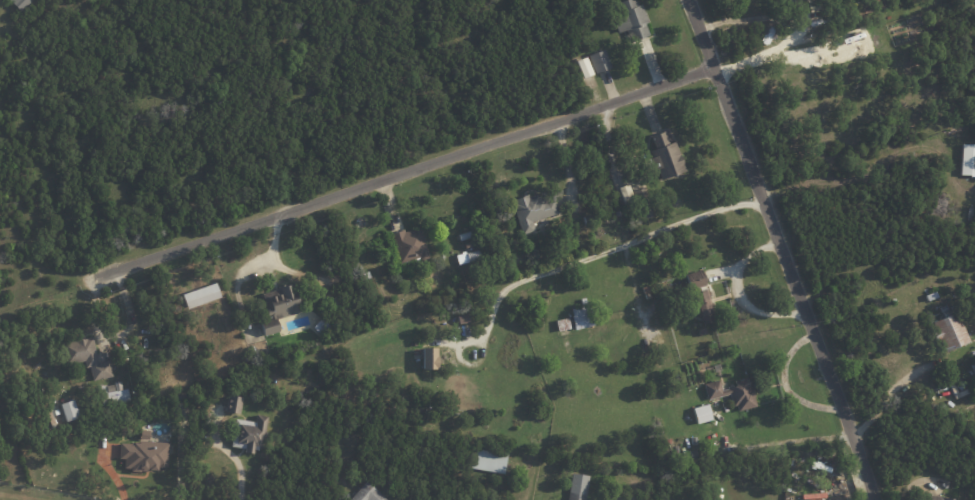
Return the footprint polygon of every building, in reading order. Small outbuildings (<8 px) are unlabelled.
[(20,12),(32,1),(31,0),(9,0),(20,12)] [(644,24),(646,23),(638,0),(623,0),(614,3),(618,15),(614,16),(624,43),(648,35),(644,24)] [(589,55),(595,72),(610,67),(604,49),(589,55)] [(592,74),(585,57),(575,61),(582,78),(592,74)] [(675,141),(668,143),(664,131),(650,135),(655,149),(650,150),(660,179),(684,171),(675,141)] [(974,176),(974,144),(960,144),(959,175),(974,176)] [(531,221),(557,214),(551,190),(511,202),(520,234),(534,230),(531,221)] [(400,265),(428,256),(418,226),(390,235),(400,265)] [(478,260),(477,251),(455,254),(456,263),(478,260)] [(687,288),(704,285),(701,270),(685,273),(687,288)] [(220,297),(215,282),(181,294),(186,309),(220,297)] [(259,292),(269,334),(278,331),(275,319),(300,312),(293,284),(259,292)] [(700,315),(703,323),(715,319),(705,289),(688,295),(696,317),(700,315)] [(569,309),(575,330),(593,324),(588,304),(569,309)] [(932,321),(944,351),(968,341),(956,311),(932,321)] [(90,381),(112,376),(108,360),(97,362),(92,337),(62,343),(66,363),(86,358),(90,381)] [(421,369),(436,369),(436,347),(420,348),(421,369)] [(754,407),(748,377),(733,380),(734,386),(720,389),(719,380),(703,383),(706,399),(731,394),(734,411),(754,407)] [(100,404),(128,402),(128,389),(121,389),(121,383),(99,384),(100,404)] [(241,397),(227,394),(224,411),(238,414),(241,397)] [(65,422),(79,417),(73,399),(59,404),(65,422)] [(692,408),(696,424),(711,419),(706,404),(692,408)] [(254,422),(235,419),(231,443),(245,445),(244,452),(252,453),(253,444),(262,446),(266,418),(255,416),(254,422)] [(119,442),(118,458),(123,459),(123,469),(166,471),(168,442),(147,441),(148,430),(139,430),(138,443),(119,442)] [(469,467),(503,474),(507,455),(473,448),(469,467)] [(588,476),(571,473),(566,499),(584,499),(588,476)] [(387,499),(366,481),(349,499),(387,499)]
